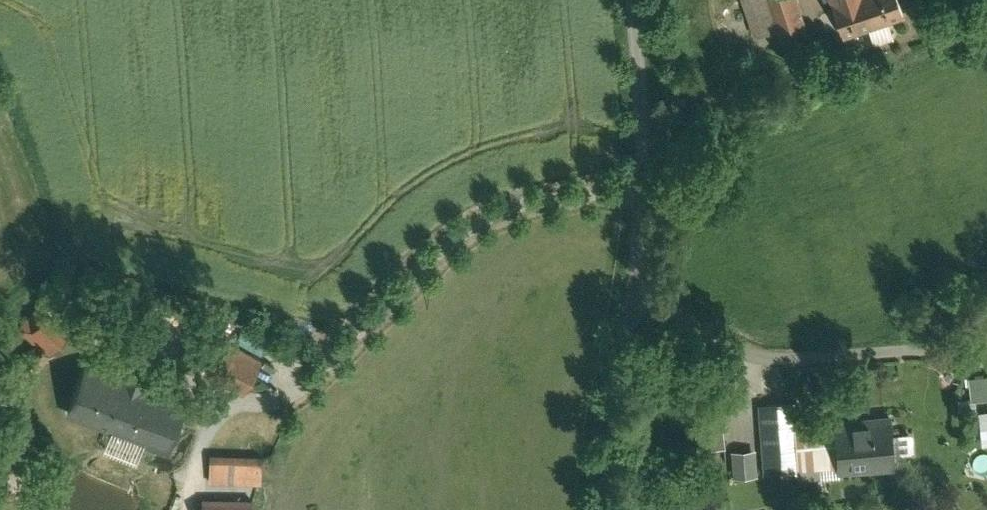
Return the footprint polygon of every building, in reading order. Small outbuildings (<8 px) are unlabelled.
[(713,0),(728,44),(761,33),(766,48),(785,41),(788,51),(818,41),(809,15),(839,4),(838,0),(715,0),(713,0)] [(839,4),(850,34),(877,25),(911,14),(906,0),(838,0),(839,4)] [(57,356),(74,335),(55,320),(39,341),(57,356)] [(11,393),(40,347),(18,333),(0,361),(0,386),(11,393)] [(295,374),(229,337),(210,372),(276,409),(295,374)] [(170,448),(188,399),(94,365),(76,413),(170,448)] [(986,396),(986,372),(963,373),(964,397),(986,396)] [(800,406),(763,408),(768,477),(805,475),(801,427),(800,406)] [(976,443),(986,442),(986,407),(973,408),(976,443)] [(839,421),(840,424),(843,474),(901,471),(897,417),(875,418),(875,424),(858,425),(858,419),(839,421)] [(840,424),(801,427),(805,475),(805,477),(843,474),(840,424)] [(710,451),(708,427),(691,429),(694,452),(710,451)] [(270,455),(216,455),(216,487),(270,487),(270,455)] [(208,500),(208,509),(258,509),(259,501),(208,500)]
